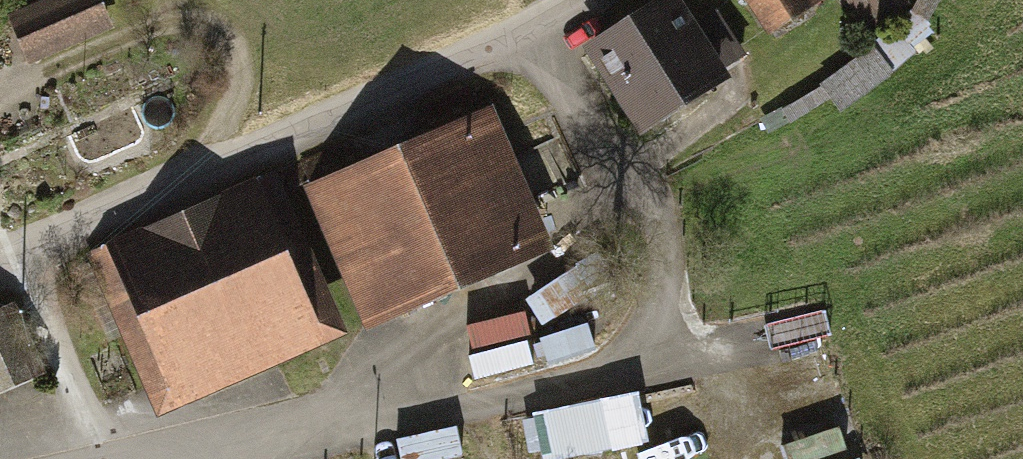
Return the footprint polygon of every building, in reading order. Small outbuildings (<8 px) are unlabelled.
[(95,0),(55,0),(46,4),(62,43),(106,25),(95,0)] [(594,47),(642,124),(719,76),(713,67),(740,50),(716,12),(687,30),(668,0),(640,0),(648,13),(594,47)] [(772,26),(806,4),(804,0),(755,0),(772,26)] [(866,26),(904,3),(902,0),(851,0),(866,26)] [(62,43),(46,4),(14,17),(31,57),(62,43)] [(522,250),(469,131),(336,188),(388,308),(522,250)] [(173,375),(306,318),(252,192),(118,250),(149,320),(173,375)] [(149,320),(118,250),(78,267),(109,338),(149,320)] [(0,313),(0,381),(33,367),(8,310),(0,313)] [(601,400),(532,413),(541,458),(557,458),(611,448),(601,400)] [(457,430),(401,442),(404,458),(452,458),(462,457),(457,430)]
